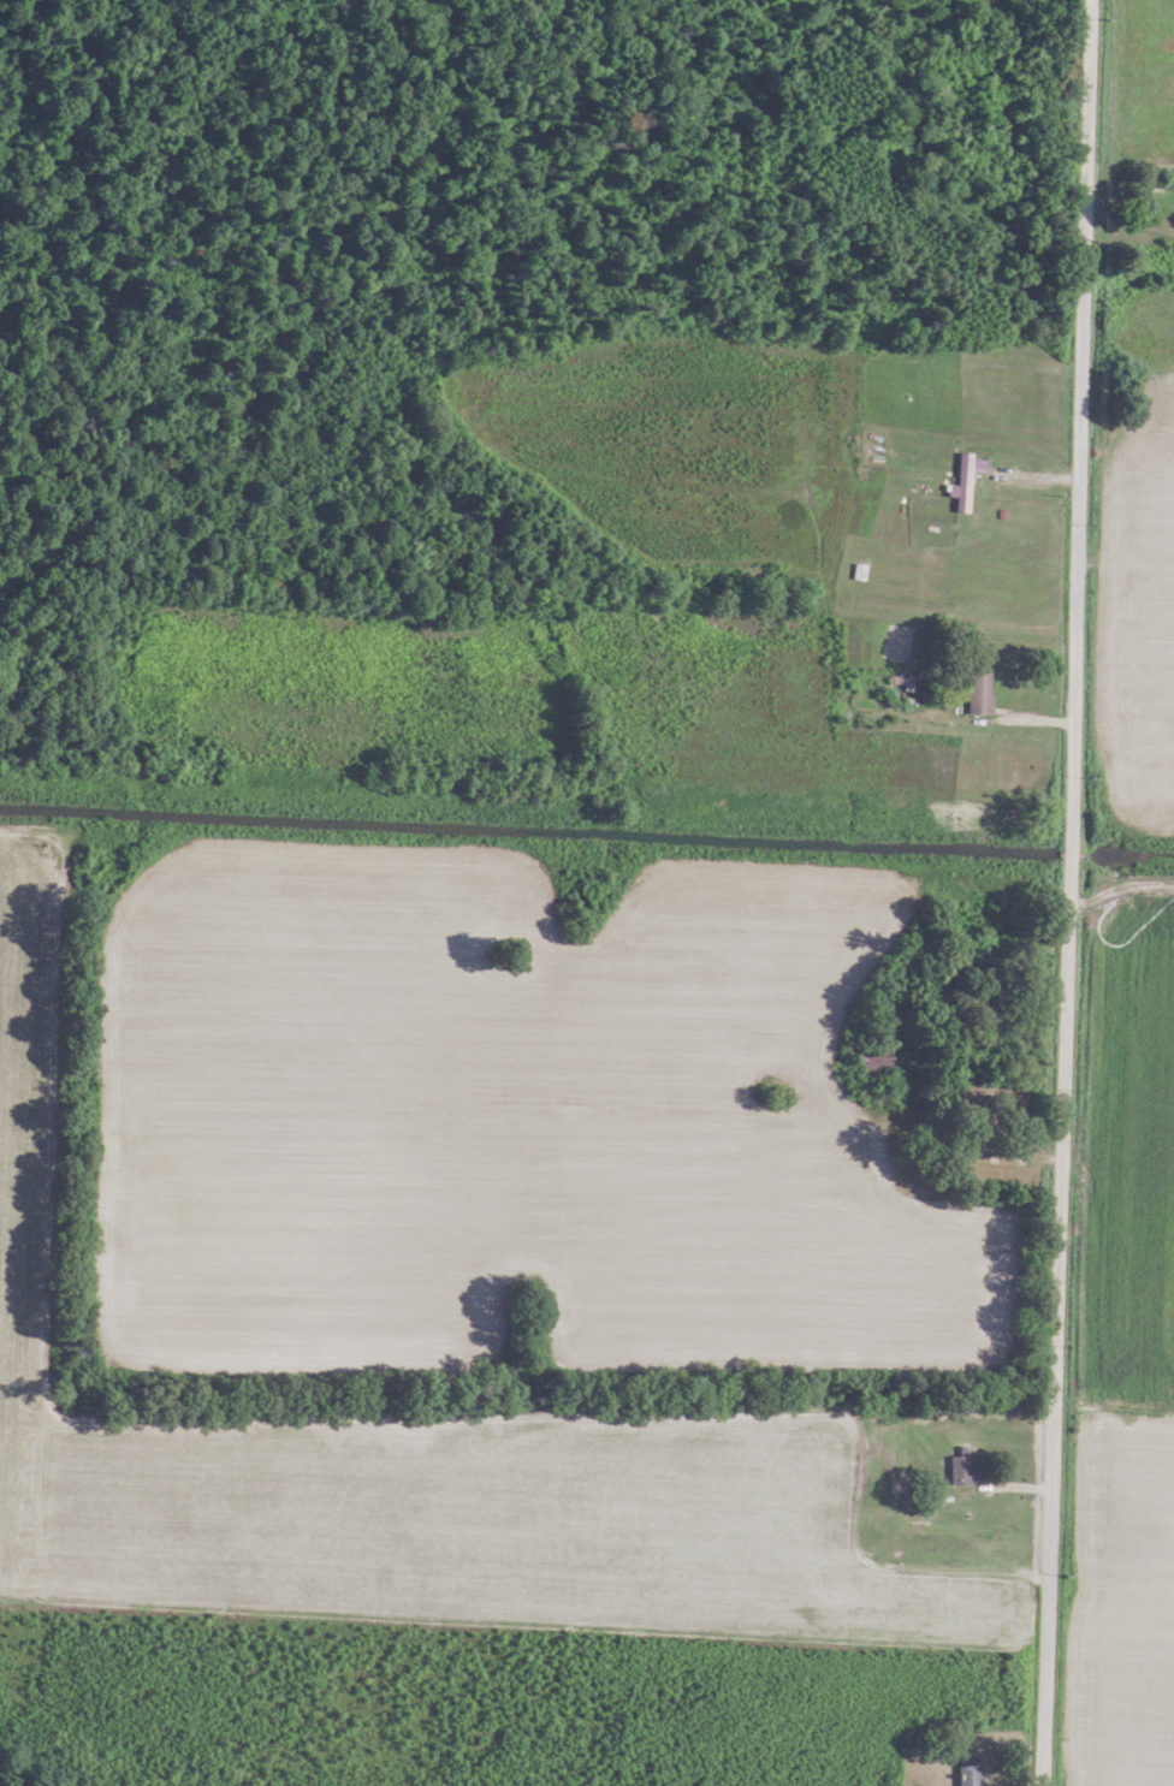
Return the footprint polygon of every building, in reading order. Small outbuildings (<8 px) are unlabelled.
[(952,453),(951,484),(943,484),(942,495),(950,496),(949,512),(963,513),(965,453),(952,453)] [(961,715),(985,715),(985,672),(961,672),(961,715)] [(944,1486),(967,1486),(967,1447),(954,1447),(954,1456),(944,1456),(944,1486)] [(974,1759),(952,1759),(952,1785),(974,1785),(974,1759)]
